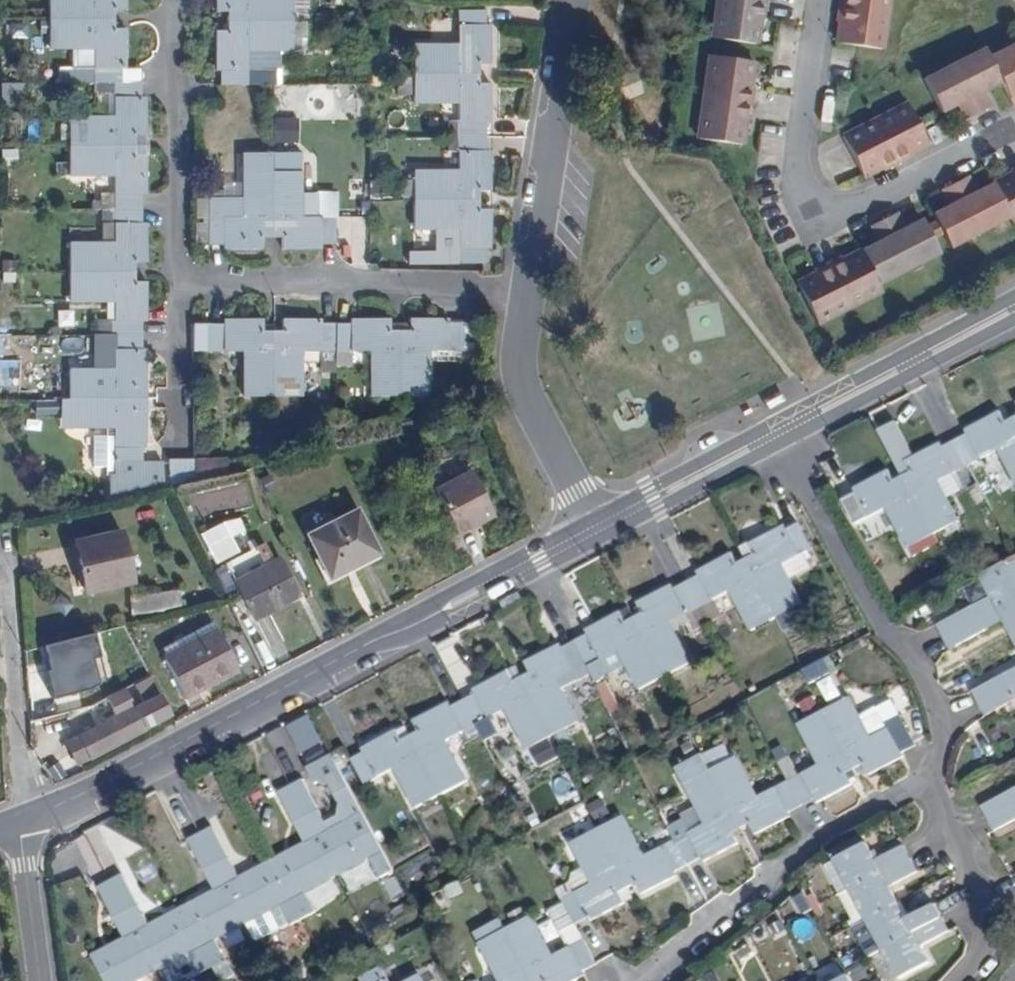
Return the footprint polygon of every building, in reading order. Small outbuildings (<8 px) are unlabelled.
[(48,19),(113,20),(112,11),(123,10),(124,0),(48,0),(48,19)] [(215,11),(226,10),(226,21),(292,20),(292,0),(215,0),(215,11)] [(737,0),(715,0),(709,37),(754,45),(758,20),(763,20),(765,5),(737,0)] [(838,8),(887,15),(889,0),(839,0),(838,8)] [(887,15),(838,8),(835,24),(840,26),(839,45),(882,51),(887,15)] [(486,10),(458,9),(457,44),(414,46),(413,74),(479,75),(480,63),(490,63),(490,25),(486,24),(486,10)] [(113,20),(48,19),(49,47),(91,48),(91,83),(112,83),(119,83),(120,68),(125,68),(125,29),(113,29),(113,20)] [(293,50),(292,20),(226,21),(226,31),(215,32),(214,70),(219,69),(221,86),(247,85),(247,50),(293,50)] [(1014,107),(1014,106),(1014,44),(989,58),(1006,91),(1014,107)] [(702,96),(750,103),(752,88),(748,88),(751,61),(708,56),(702,96)] [(989,58),(959,73),(982,123),(998,115),(990,99),(1006,91),(989,58)] [(125,68),(120,68),(119,83),(139,83),(140,69),(125,68)] [(928,89),(941,115),(945,122),(960,115),(968,130),(982,123),(959,73),(928,89)] [(487,121),(490,121),(490,83),(478,83),(479,75),(413,74),(413,101),(457,101),(458,136),(486,136),(487,121)] [(119,83),(112,83),(113,118),(67,119),(68,148),(133,147),(133,137),(144,137),(144,98),(140,97),(140,83),(139,83),(119,83)] [(748,121),(750,103),(702,96),(696,138),(740,145),(743,120),(748,121)] [(908,104),(875,122),(896,166),(911,158),(910,154),(928,145),(919,126),(908,104)] [(875,122),(843,138),(863,178),(882,169),(883,173),(896,166),(875,122)] [(413,199),(478,200),(479,189),(490,189),(490,152),(486,151),(486,136),(458,136),(458,171),(413,171),(413,199)] [(144,137),(133,137),(133,147),(144,147),(144,137)] [(133,147),(68,148),(68,177),(113,176),(113,209),(141,209),(141,197),(145,195),(144,157),(132,156),(133,147)] [(144,147),(133,147),(132,156),(144,157),(144,147)] [(273,155),(244,155),(244,202),(223,202),(223,197),(208,197),(208,245),(223,245),(223,250),(263,251),(263,238),(273,239),(273,172),(273,155)] [(994,183),(1011,217),(1014,224),(1014,223),(1014,168),(1011,170),(1013,174),(994,183)] [(301,173),(273,172),(273,239),(281,239),(282,250),(320,251),(321,245),(335,246),(336,218),(301,218),(301,173)] [(969,177),(955,183),(981,233),(1011,217),(994,183),(976,193),(969,177)] [(955,183),(943,190),(950,206),(934,214),(951,248),(981,233),(955,183)] [(478,200),(413,199),(412,229),(435,229),(435,251),(458,250),(458,263),(486,262),(486,247),(490,247),(490,210),(478,210),(478,200)] [(140,222),(141,209),(113,209),(114,244),(68,244),(68,272),(133,273),(133,263),(145,263),(145,224),(140,222)] [(884,220),(909,269),(938,254),(922,221),(906,228),(899,213),(884,220)] [(861,251),(879,284),(909,269),(884,220),(870,227),(878,242),(861,251)] [(828,264),(850,307),(882,291),(879,284),(861,251),(844,260),(841,256),(828,264)] [(816,324),(850,307),(828,264),(813,271),(815,275),(797,284),(816,324)] [(132,281),(133,273),(68,272),(68,301),(114,302),(113,334),(141,335),(142,334),(141,322),(146,322),(146,282),(132,281)] [(408,331),(398,331),(399,396),(428,396),(430,352),(463,351),(462,323),(448,322),(448,319),(409,318),(408,331)] [(281,331),(273,331),(273,397),(301,397),(302,352),(336,352),(335,323),(322,324),(321,319),(283,320),(281,331)] [(350,323),(335,323),(336,352),(370,352),(371,397),(399,396),(398,331),(389,331),(389,324),(389,319),(350,320),(350,323)] [(223,325),(188,325),(188,353),(192,353),(243,353),(242,397),(273,397),(273,331),(263,331),(262,327),(262,320),(223,320),(223,325)] [(477,323),(462,323),(463,351),(477,351),(477,323)] [(68,372),(69,399),(133,399),(133,390),(146,389),(145,351),(140,351),(141,335),(113,334),(93,335),(93,341),(93,351),(113,352),(113,372),(94,371),(68,372)] [(93,351),(94,371),(113,372),(113,352),(93,351)] [(146,399),(146,389),(133,390),(133,399),(146,399)] [(163,482),(163,461),(153,461),(143,462),(142,448),(146,447),(147,408),(133,407),(133,399),(69,399),(69,426),(105,426),(103,432),(93,433),(92,468),(105,469),(105,475),(107,475),(108,494),(163,482)] [(146,399),(133,399),(133,407),(147,408),(146,399)] [(948,442),(962,468),(993,451),(1014,491),(1014,490),(1014,434),(1008,420),(999,426),(993,415),(961,430),(962,434),(948,442)] [(962,468),(948,442),(936,449),(934,446),(899,464),(904,475),(896,479),(929,536),(955,523),(933,483),(962,468)] [(169,460),(169,488),(184,484),(223,475),(224,455),(195,456),(194,461),(169,460)] [(475,467),(439,486),(463,532),(500,511),(475,467)] [(888,484),(881,473),(850,489),(849,493),(836,501),(851,526),(878,511),(906,559),(922,550),(922,546),(930,543),(929,536),(896,479),(888,484)] [(354,513),(307,540),(332,583),(379,557),(354,513)] [(778,527),(742,547),(747,557),(739,561),(768,618),(794,604),(784,582),(784,579),(803,570),(796,553),(804,548),(793,526),(781,530),(778,527)] [(120,531),(74,540),(86,592),(132,582),(120,531)] [(695,575),(680,582),(700,622),(701,623),(714,616),(707,601),(722,594),(742,632),(768,618),(739,561),(731,565),(725,555),(694,572),(695,575)] [(287,557),(243,579),(261,613),(305,592),(287,557)] [(937,639),(1014,597),(1014,557),(973,578),(983,598),(930,627),(932,631),(937,639)] [(666,587),(630,605),(635,615),(628,619),(657,677),(684,664),(666,629),(664,623),(680,614),(683,621),(687,630),(701,623),(700,622),(680,582),(667,590),(666,587)] [(937,639),(939,645),(942,651),(996,624),(1008,645),(1014,641),(1014,597),(937,639)] [(568,641),(591,688),(595,697),(602,693),(598,683),(620,671),(631,691),(657,677),(628,619),(623,609),(579,632),(581,635),(568,641)] [(666,629),(683,621),(680,614),(664,623),(666,629)] [(170,643),(176,653),(210,636),(206,624),(170,643)] [(210,636),(176,653),(173,656),(192,690),(245,663),(226,627),(210,636)] [(518,677),(546,735),(573,722),(557,689),(572,680),(575,686),(579,693),(591,688),(568,641),(556,648),(554,645),(522,661),(527,672),(518,677)] [(817,660),(797,671),(804,685),(824,674),(817,660)] [(967,694),(969,698),(972,705),(1014,684),(1014,668),(967,694)] [(521,748),(546,735),(518,677),(509,682),(503,671),(471,688),(472,693),(459,699),(472,723),(501,710),(521,748)] [(135,687),(142,701),(159,692),(157,689),(160,687),(154,677),(135,687)] [(557,689),(560,696),(575,686),(572,680),(557,689)] [(972,705),(975,710),(978,716),(1003,703),(1014,697),(1014,684),(972,705)] [(159,692),(142,701),(132,707),(66,743),(78,765),(170,716),(159,692)] [(1003,703),(1007,711),(1014,707),(1014,697),(1003,703)] [(475,733),(472,723),(459,699),(447,705),(445,702),(409,721),(414,731),(406,735),(436,793),(460,781),(441,739),(458,731),(462,739),(465,738),(475,733)] [(910,745),(897,720),(883,727),(874,712),(856,720),(844,700),(819,713),(849,770),(857,766),(860,773),(862,776),(884,764),(898,757),(897,753),(910,745)] [(849,770),(819,713),(793,726),(813,766),(794,776),(784,758),(774,762),(784,782),(796,805),(809,799),(810,803),(829,793),(845,785),(843,781),(840,775),(849,770)] [(786,723),(783,718),(760,730),(766,743),(772,739),(768,733),(786,723)] [(402,727),(393,731),(397,739),(406,735),(402,727)] [(407,808),(436,793),(406,735),(397,739),(392,730),(359,746),(362,751),(349,757),(360,780),(386,766),(407,808)] [(337,803),(334,814),(322,821),(300,780),(288,785),(335,876),(366,859),(376,878),(391,871),(330,754),(305,768),(312,784),(327,785),(337,803)] [(782,812),(796,805),(784,782),(754,797),(732,758),(706,772),(736,828),(744,825),(750,835),(785,817),(782,812)] [(728,833),(736,828),(706,772),(701,762),(693,767),(698,776),(681,784),(700,825),(684,833),(679,824),(665,831),(683,866),(698,859),(698,862),(732,845),(728,833)] [(849,770),(852,777),(860,773),(857,766),(849,770)] [(840,775),(843,781),(852,777),(849,770),(840,775)] [(305,891),(335,876),(288,785),(276,793),(301,842),(303,847),(294,852),(292,847),(269,859),(300,919),(313,911),(305,891)] [(982,820),(1014,803),(1014,787),(976,809),(982,820)] [(982,820),(985,827),(989,833),(1014,819),(1014,803),(982,820)] [(672,872),(683,866),(665,831),(650,839),(656,849),(640,857),(619,818),(595,831),(625,888),(631,885),(638,895),(673,876),(672,872)] [(300,919),(269,859),(248,869),(251,876),(239,882),(236,875),(210,827),(199,833),(245,923),(255,942),(300,919)] [(728,833),(732,845),(742,840),(736,828),(728,833)] [(616,893),(625,888),(595,831),(568,845),(588,884),(572,894),(567,885),(554,893),(558,901),(570,924),(584,918),(586,922),(621,904),(616,893)] [(245,923),(199,833),(187,839),(212,888),(200,895),(203,901),(182,912),(210,965),(224,958),(215,939),(245,923)] [(292,847),(294,852),(303,847),(301,842),(292,847)] [(848,891),(905,861),(899,847),(872,859),(863,844),(822,866),(837,896),(848,891)] [(887,888),(911,872),(905,861),(848,891),(863,921),(895,904),(887,888)] [(236,875),(239,882),(251,876),(248,869),(236,875)] [(182,912),(180,906),(148,924),(122,874),(109,880),(156,970),(187,953),(197,972),(210,965),(182,912)] [(109,880),(97,886),(122,936),(126,942),(106,952),(103,946),(90,954),(104,980),(136,980),(156,970),(109,880)] [(837,896),(835,898),(849,928),(863,921),(848,891),(837,896)] [(799,894),(794,897),(803,914),(809,912),(799,894)] [(180,906),(182,912),(203,901),(200,895),(180,906)] [(581,977),(578,972),(591,965),(570,924),(558,901),(543,909),(563,948),(549,956),(527,917),(503,929),(529,980),(573,980),(581,977)] [(897,903),(895,904),(904,920),(905,919),(897,903)] [(879,950),(937,920),(930,906),(905,919),(904,920),(895,904),(863,921),(849,928),(864,957),(879,950)] [(503,929),(498,920),(474,933),(497,980),(529,980),(503,929)] [(943,932),(937,920),(879,950),(894,979),(924,961),(917,945),(943,932)] [(103,946),(106,952),(126,942),(122,936),(103,946)] [(746,947),(732,954),(737,963),(750,956),(746,947)] [(843,978),(843,979),(858,971),(854,963),(839,970),(843,978)]
